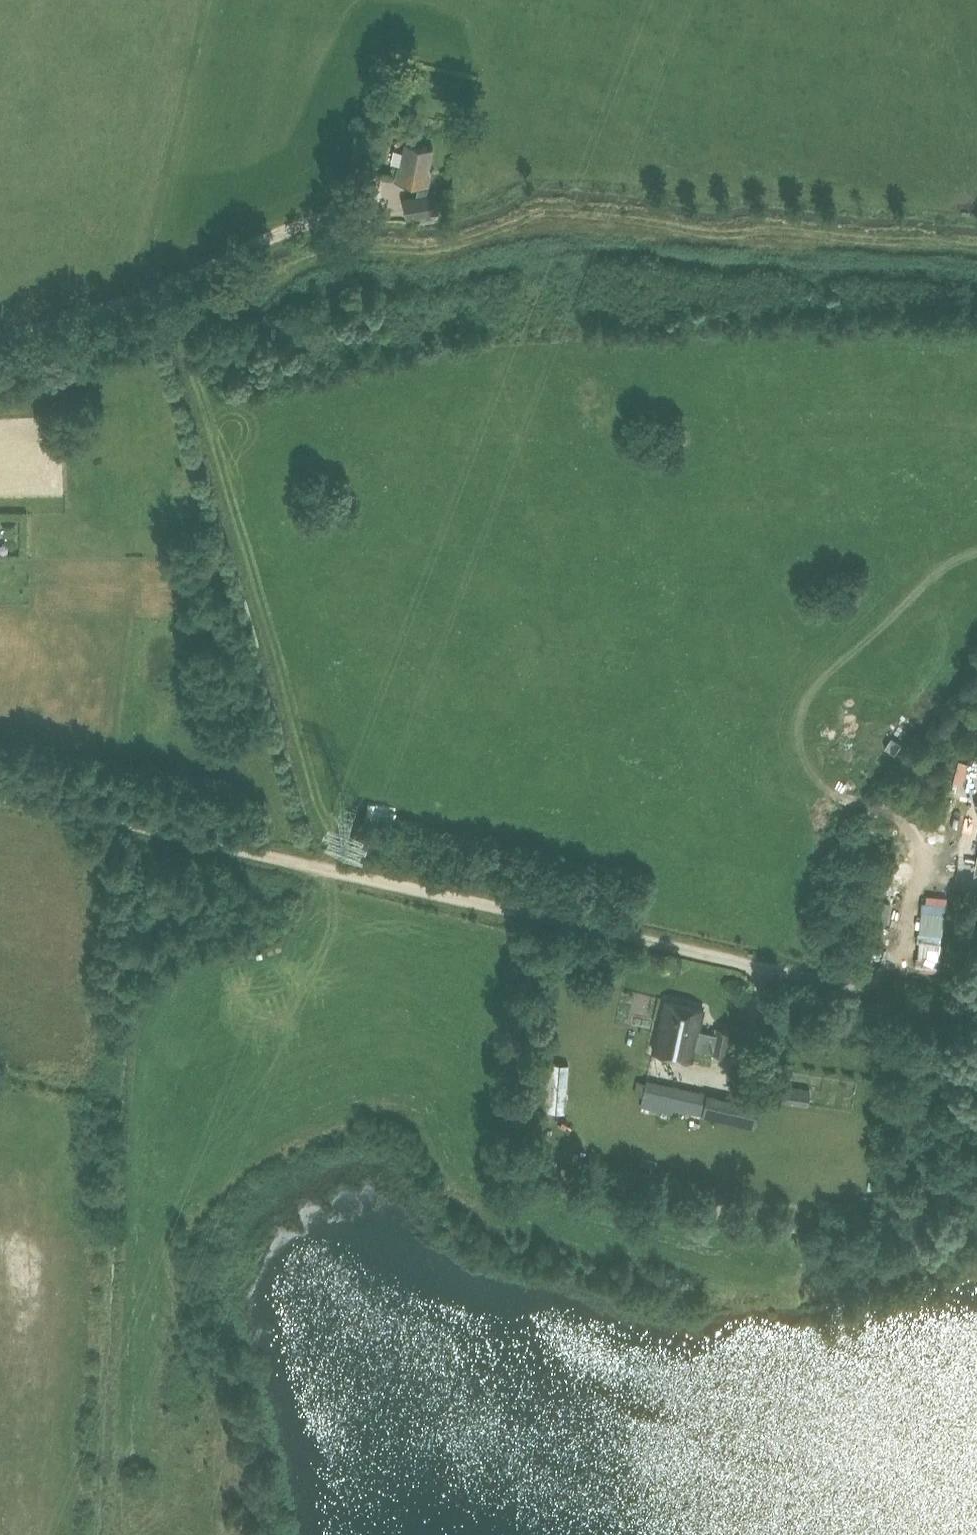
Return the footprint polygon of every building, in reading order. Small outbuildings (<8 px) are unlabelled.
[(396,178),(428,185),(432,170),(428,169),(433,149),(406,143),(401,166),(398,165),(396,178)] [(434,193),(401,200),(405,218),(438,212),(434,193)] [(923,925),(948,926),(948,914),(923,913),(923,925)] [(696,1047),(727,1054),(732,1031),(719,1029),(719,1033),(700,1029),(704,1008),(665,1000),(654,1051),(693,1059),(696,1047)] [(541,1084),(565,1086),(567,1063),(543,1061),(541,1084)] [(648,1078),(642,1102),(752,1126),(757,1102),(648,1078)] [(782,1084),(780,1101),(807,1105),(810,1088),(782,1084)]
